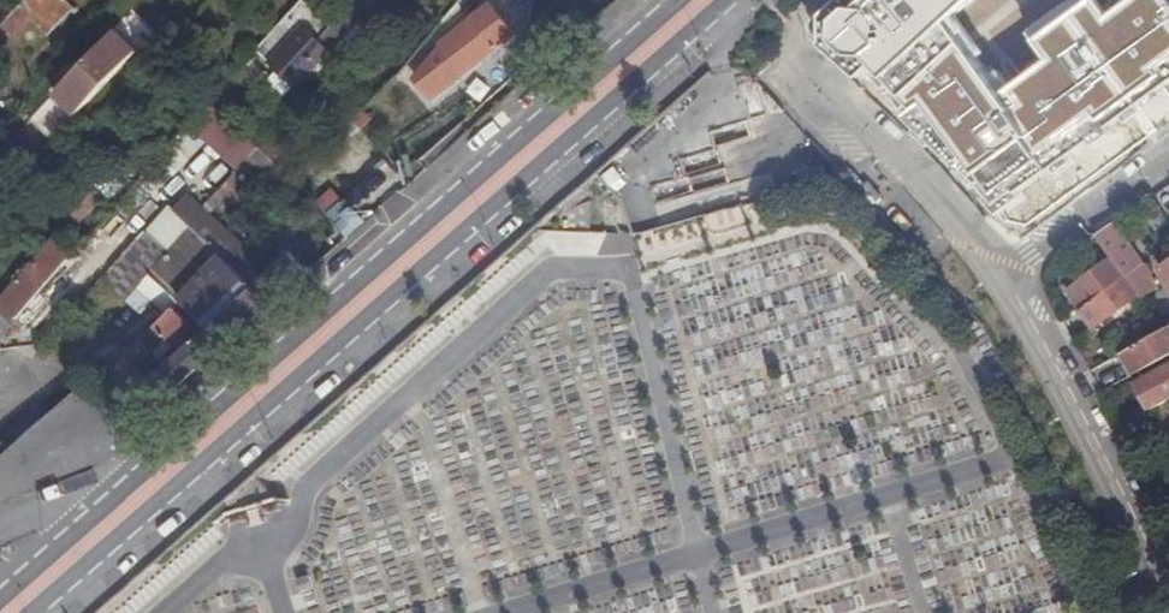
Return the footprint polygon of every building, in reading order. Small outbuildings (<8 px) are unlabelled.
[(22,6),(21,4),(2,24),(14,35),(32,17),(49,33),(65,17),(57,9),(64,2),(63,0),(28,0),(22,6)] [(330,24),(314,10),(303,0),(298,0),(256,48),(298,85),(338,38),(327,29),(330,24)] [(330,24),(327,29),(338,38),(358,16),(362,18),(378,0),(351,0),(330,24)] [(912,26),(942,0),(889,0),(912,26)] [(980,9),(991,0),(972,0),(980,9)] [(72,9),(64,2),(57,9),(65,17),(72,9)] [(991,4),(934,49),(966,90),(948,104),(980,144),(1012,119),(1022,131),(1047,111),(989,38),(1007,24),(991,4)] [(443,58),(458,75),(513,32),(492,5),(442,42),(443,54),(445,56),(443,58)] [(386,38),(376,29),(368,39),(384,57),(391,49),(383,42),(386,38)] [(115,30),(55,93),(76,115),(136,51),(115,30)] [(1068,100),(1096,138),(1161,90),(1132,52),(1068,100)] [(430,97),(458,75),(443,58),(415,79),(430,97)] [(177,173),(207,141),(192,128),(163,160),(177,173)] [(283,169),(291,178),(308,161),(276,131),(260,147),(283,169)] [(233,222),(283,169),(260,147),(210,201),(233,222)] [(1043,157),(1001,183),(1029,226),(1070,199),(1043,157)] [(871,202),(881,193),(869,180),(860,189),(871,202)] [(76,225),(102,198),(88,184),(63,211),(76,225)] [(871,202),(874,204),(883,195),(881,193),(871,202)] [(270,305),(310,270),(309,268),(317,261),(305,248),(293,255),(289,251),(273,266),(252,257),(189,196),(176,210),(171,205),(148,230),(170,250),(192,226),(244,276),(270,305)] [(1149,269),(1115,221),(1096,235),(1114,258),(1140,294),(1143,298),(1154,291),(1143,272),(1149,269)] [(151,410),(270,305),(244,276),(192,226),(170,250),(149,273),(179,300),(181,303),(183,301),(208,328),(164,367),(156,374),(149,380),(136,366),(167,335),(175,344),(192,327),(173,306),(168,312),(113,368),(151,410)] [(170,250),(148,230),(111,273),(106,278),(127,296),(137,286),(149,273),(170,250)] [(58,236),(23,276),(18,272),(13,278),(17,283),(0,301),(0,305),(6,311),(0,318),(0,338),(18,318),(76,252),(58,236)] [(1140,294),(1114,258),(1068,290),(1096,325),(1140,294)] [(1161,268),(1168,281),(1168,263),(1161,268)] [(152,298),(168,312),(173,306),(179,300),(149,273),(137,286),(152,298)] [(137,286),(127,296),(142,309),(152,298),(137,286)] [(1135,373),(1168,355),(1168,325),(1164,328),(1123,351),(1135,373)] [(1152,408),(1168,399),(1168,361),(1136,380),(1152,408)] [(152,369),(156,374),(164,367),(159,363),(152,369)]
